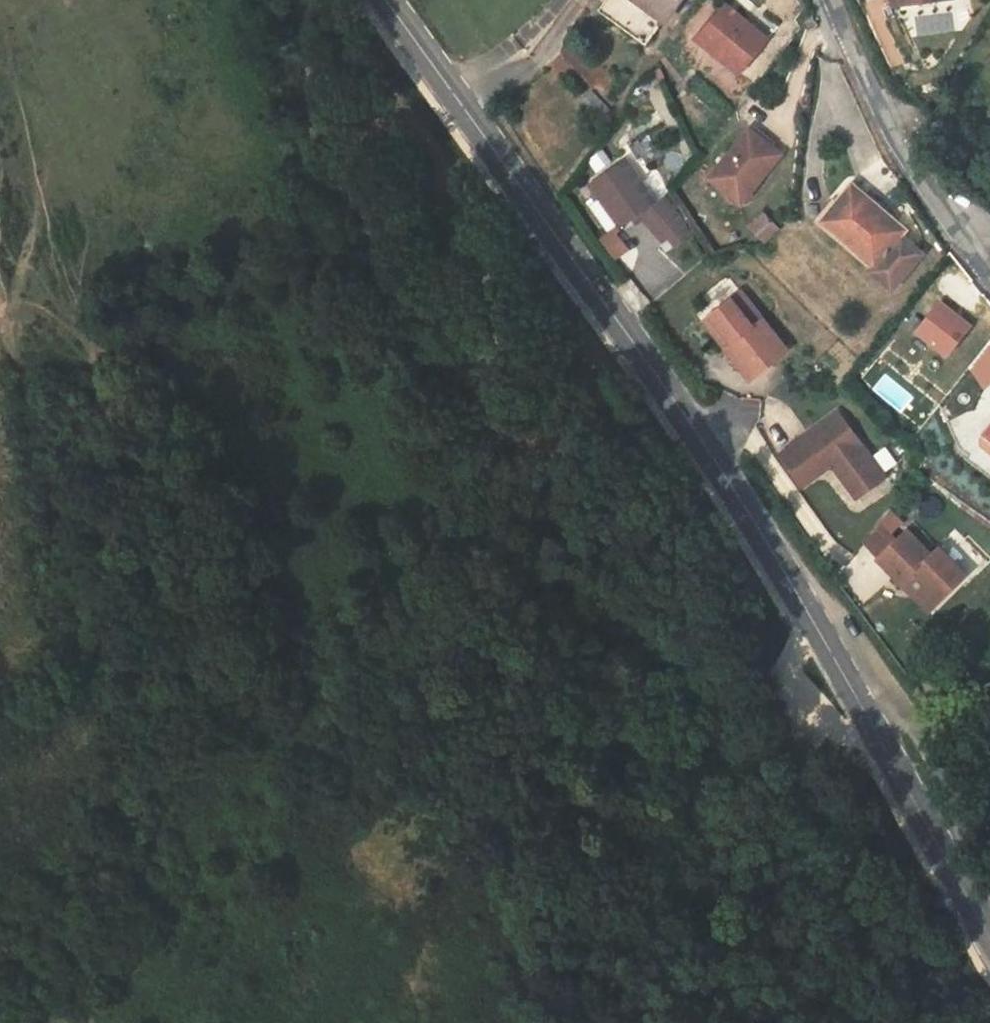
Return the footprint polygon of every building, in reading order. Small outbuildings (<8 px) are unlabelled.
[(680,0),(607,0),(602,7),(649,42),(680,0)] [(739,73),(767,39),(727,6),(699,40),(739,73)] [(592,91),(579,103),(598,123),(611,110),(592,91)] [(781,154),(750,129),(718,169),(735,183),(728,192),(742,203),(781,154)] [(648,134),(629,145),(638,160),(643,157),(647,163),(660,155),(648,134)] [(602,151),(593,158),(601,169),(610,162),(602,151)] [(634,217),(657,203),(625,160),(591,185),(601,199),(620,225),(621,227),(634,217)] [(735,183),(718,169),(710,178),(728,192),(735,183)] [(902,236),(906,230),(877,205),(875,208),(869,203),(871,201),(853,185),(823,221),(851,245),(876,266),(902,236)] [(657,203),(634,217),(638,222),(645,217),(664,243),(669,239),(675,248),(689,238),(681,227),(684,225),(664,198),(657,203)] [(601,199),(591,206),(610,232),(620,225),(601,199)] [(765,243),(779,228),(764,212),(749,227),(765,243)] [(851,245),(823,221),(819,225),(848,250),(851,245)] [(893,289),(923,254),(902,236),(876,266),(871,271),(893,289)] [(788,351),(741,291),(710,315),(733,343),(727,348),(751,379),(788,351)] [(959,311),(945,297),(919,325),(935,340),(959,311)] [(973,324),(959,311),(935,340),(947,352),(973,324)] [(733,343),(710,315),(705,320),(727,348),(733,343)] [(989,381),(989,346),(989,344),(961,367),(980,390),(989,381)] [(884,479),(838,413),(781,454),(803,485),(827,468),(835,469),(856,499),(884,479)] [(981,439),(982,445),(989,451),(989,428),(981,439)] [(932,554),(908,530),(878,559),(902,583),(906,579),(934,607),(959,583),(932,554)] [(939,548),(932,554),(959,583),(966,576),(939,548)] [(906,579),(902,583),(930,612),(934,607),(906,579)]
